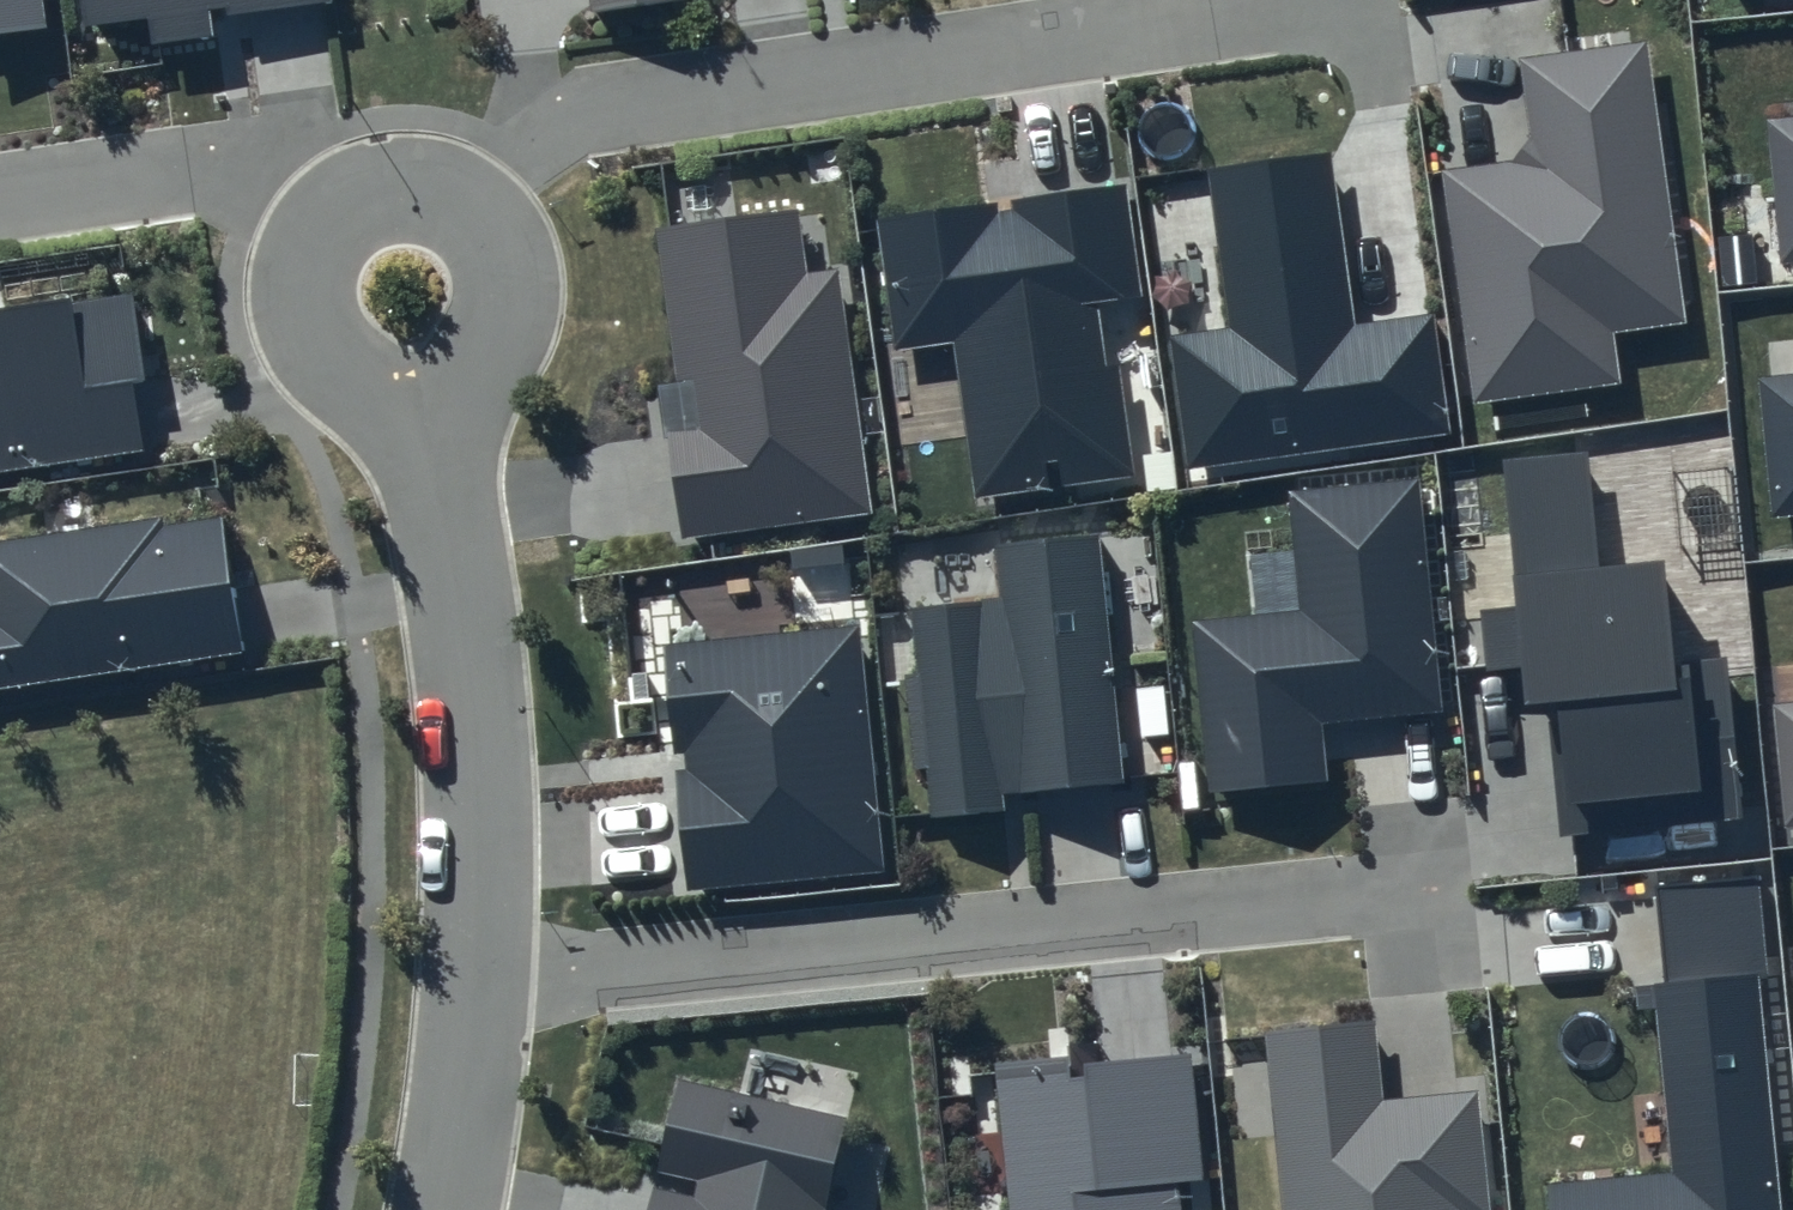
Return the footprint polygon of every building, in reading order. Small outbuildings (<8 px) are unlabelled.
[(48,30),(44,0),(0,0),(0,38),(48,30)] [(84,24),(148,15),(153,44),(214,36),(211,15),(329,2),(329,0),(80,0),(84,24)] [(590,10),(670,0),(588,0),(590,10)] [(1514,159),(1441,169),(1473,405),(1619,384),(1613,333),(1686,322),(1645,41),(1520,59),(1531,138),(1514,159)] [(1765,119),(1779,268),(1792,266),(1792,117),(1765,119)] [(1331,152),(1207,169),(1230,329),(1169,337),(1186,470),(1451,434),(1432,311),(1355,322),(1331,152)] [(1125,184),(878,219),(896,349),(955,341),(976,494),(1132,472),(1108,303),(1142,298),(1125,184)] [(676,383),(662,385),(681,539),(870,513),(837,268),(804,273),(796,211),(654,233),(676,383)] [(131,294),(0,314),(0,472),(144,450),(133,383),(147,381),(131,294)] [(1759,378),(1772,520),(1792,518),(1792,375),(1759,378)] [(1585,451),(1504,458),(1517,605),(1478,609),(1484,672),(1522,669),(1525,703),(1547,701),(1560,837),(1745,819),(1726,659),(1673,665),(1663,561),(1595,567),(1585,451)] [(1418,477),(1289,490),(1300,610),(1191,622),(1207,795),(1328,781),(1322,726),(1443,712),(1418,477)] [(221,512),(0,544),(0,689),(246,650),(221,512)] [(996,599),(910,608),(931,819),(1004,812),(1002,794),(1125,781),(1099,534),(992,547),(996,599)] [(856,625),(663,644),(685,891),(882,872),(856,625)] [(1773,707),(1785,828),(1792,828),(1792,705),(1773,707)] [(1656,885),(1667,983),(1655,984),(1674,1172),(1544,1185),(1547,1209),(1782,1209),(1758,975),(1765,973),(1757,875),(1656,885)] [(1264,1033),(1283,1209),(1490,1209),(1477,1091),(1381,1100),(1373,1022),(1264,1033)] [(994,1064),(1009,1209),(1184,1209),(1181,1182),(1203,1180),(1190,1054),(1068,1066),(1067,1056),(994,1064)] [(680,1079),(648,1209),(823,1209),(847,1117),(680,1079)]
